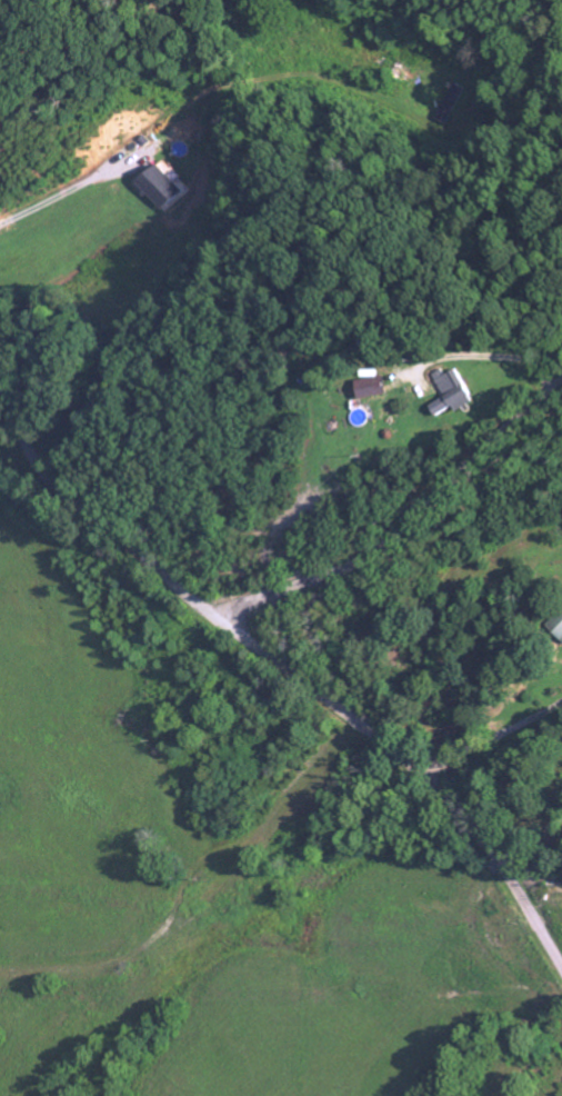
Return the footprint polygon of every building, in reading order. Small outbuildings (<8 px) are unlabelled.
[(466,89),(456,83),(438,120),(448,125),(466,89)] [(162,209),(186,196),(169,166),(145,178),(162,209)] [(462,407),(465,412),(483,402),(465,368),(453,375),(450,369),(439,375),(451,397),(437,405),(444,417),(462,407)] [(369,399),(396,394),(393,375),(365,381),(369,399)]
